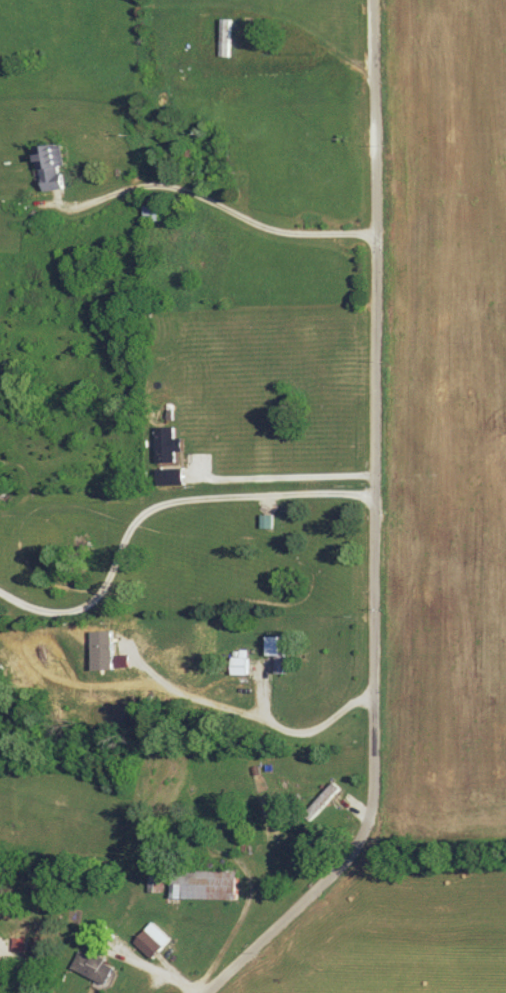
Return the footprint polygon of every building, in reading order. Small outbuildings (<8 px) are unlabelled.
[(233,17),(220,17),(220,56),(233,56),(233,17)] [(33,136),(37,186),(74,185),(73,138),(33,136)] [(147,219),(162,219),(162,205),(147,205),(147,219)] [(143,425),(196,423),(186,475),(147,468),(143,425)] [(288,635),(269,635),(269,656),(276,656),(276,673),(288,673),(288,635)] [(226,657),(226,674),(252,674),(252,657),(226,657)] [(322,809),(344,789),(336,780),(314,801),(322,809)] [(168,910),(171,864),(238,867),(244,903),(168,910)] [(139,941),(156,958),(175,940),(157,922),(139,941)] [(126,966),(107,989),(71,971),(78,943),(126,966)]
